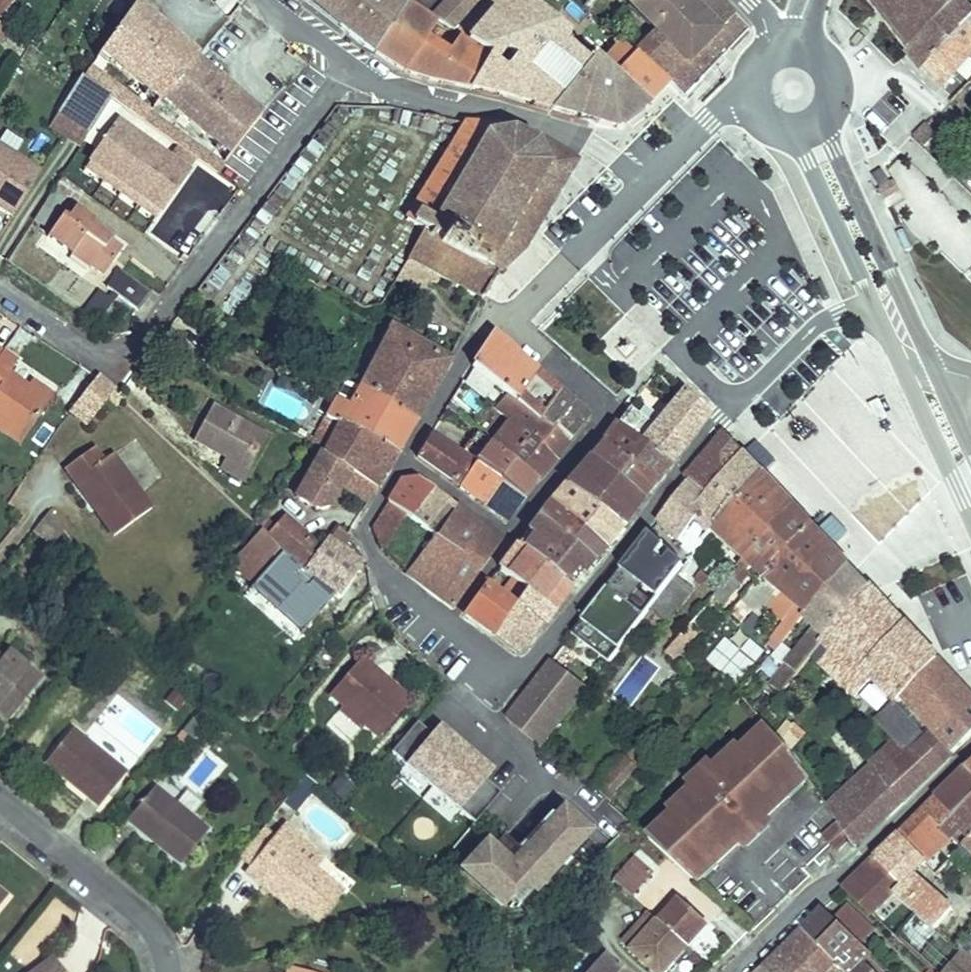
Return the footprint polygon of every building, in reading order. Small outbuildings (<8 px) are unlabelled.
[(10,0),(3,0),(0,6),(0,19),(14,2),(10,0)] [(322,0),(304,0),(339,27),(344,20),(322,0)] [(344,20),(339,27),(355,39),(374,52),(404,7),(397,0),(322,0),(344,20)] [(429,17),(437,22),(453,32),(481,0),(482,0),(445,0),(429,17)] [(525,0),(482,0),(481,0),(493,11),(467,42),(489,55),(470,88),(503,96),(520,72),(536,81),(528,90),(551,109),(615,127),(648,104),(614,76),(600,64),(593,58),(588,64),(562,44),(568,37),(549,21),(543,28),(539,24),(545,17),(525,0)] [(748,29),(719,0),(701,0),(695,6),(689,0),(632,0),(628,4),(655,31),(634,55),(667,83),(682,98),(704,75),(689,60),(693,55),(708,70),(748,29)] [(874,9),(908,53),(951,9),(960,0),(866,0),(874,9)] [(966,25),(970,20),(970,6),(965,0),(960,0),(951,9),(966,25)] [(404,7),(374,52),(403,71),(429,79),(438,81),(445,71),(450,75),(446,79),(454,85),(470,88),(489,55),(467,42),(459,36),(448,52),(425,39),(437,22),(429,17),(407,3),(404,7)] [(135,5),(105,46),(115,55),(110,61),(159,102),(162,98),(194,60),(196,57),(135,5)] [(908,53),(925,71),(966,25),(951,9),(908,53)] [(942,88),(970,55),(970,20),(966,25),(925,71),(942,88)] [(633,54),(619,42),(600,64),(614,76),(633,54)] [(115,55),(105,46),(101,53),(110,61),(115,55)] [(634,55),(633,54),(614,76),(648,104),(667,83),(634,55)] [(708,70),(693,55),(689,60),(704,75),(708,70)] [(194,60),(162,98),(218,146),(222,142),(233,151),(260,117),(194,60)] [(150,112),(89,68),(83,77),(111,99),(120,106),(142,121),(148,114),(150,112)] [(445,71),(438,81),(454,85),(446,79),(450,75),(445,71)] [(536,81),(520,72),(503,96),(551,109),(528,90),(536,81)] [(81,76),(59,112),(90,131),(111,99),(83,77),(81,76)] [(120,106),(111,99),(90,131),(85,139),(95,145),(120,106)] [(90,131),(59,112),(50,124),(82,144),(85,139),(90,131)] [(223,166),(148,114),(142,121),(179,147),(197,159),(217,174),(223,166)] [(117,122),(90,162),(161,211),(188,172),(171,159),(117,122)] [(436,283),(439,276),(482,299),(486,295),(497,273),(521,251),(575,161),(536,136),(512,126),(466,122),(406,220),(423,230),(395,283),(419,294),(427,278),(436,283)] [(915,137),(925,147),(937,135),(927,125),(915,137)] [(222,142),(218,146),(229,156),(233,151),(222,142)] [(0,145),(0,208),(13,216),(41,171),(0,145)] [(179,147),(171,159),(188,172),(197,159),(179,147)] [(161,211),(90,162),(85,169),(156,218),(161,211)] [(63,177),(55,187),(76,203),(83,193),(63,177)] [(894,181),(878,192),(884,201),(900,190),(894,181)] [(54,189),(34,220),(46,227),(66,196),(54,189)] [(93,263),(91,265),(104,274),(121,249),(109,241),(110,240),(91,227),(93,223),(74,209),(66,221),(61,217),(48,236),(72,253),(74,250),(93,263)] [(74,250),(72,253),(90,266),(93,263),(74,250)] [(107,288),(135,310),(149,293),(120,271),(107,288)] [(831,299),(823,281),(815,284),(823,303),(831,299)] [(91,319),(108,297),(101,291),(83,313),(91,319)] [(115,300),(109,296),(108,297),(91,319),(97,323),(115,300)] [(415,421),(448,361),(391,328),(360,389),(415,421)] [(536,372),(493,334),(472,366),(509,395),(516,402),(536,372)] [(3,352),(0,356),(0,430),(20,444),(52,396),(31,382),(29,385),(23,393),(4,380),(10,372),(17,362),(3,352)] [(10,372),(4,380),(23,393),(29,385),(10,372)] [(557,390),(536,372),(516,402),(537,420),(557,390)] [(97,377),(70,411),(87,424),(104,403),(113,392),(114,390),(97,377)] [(360,389),(345,380),(336,398),(350,406),(360,389)] [(415,421),(360,389),(350,406),(336,398),(311,443),(326,451),(340,425),(396,454),(415,421)] [(589,417),(557,390),(537,420),(550,429),(554,425),(570,439),(589,417)] [(655,426),(629,407),(617,423),(647,446),(670,463),(707,415),(684,391),(655,426)] [(121,398),(113,392),(104,403),(111,410),(121,398)] [(516,402),(509,395),(497,411),(511,421),(491,446),(536,482),(567,444),(550,429),(537,420),(516,402)] [(248,468),(244,466),(262,433),(212,406),(193,440),(226,457),(220,469),(241,481),(248,468)] [(647,446),(617,423),(602,444),(631,466),(647,446)] [(396,454),(340,425),(326,451),(324,454),(350,471),(360,478),(377,489),(387,472),(396,454)] [(743,452),(723,432),(685,478),(689,481),(708,497),(743,452)] [(248,468),(267,435),(262,433),(244,466),(248,468)] [(430,435),(417,456),(459,487),(474,464),(461,455),(430,435)] [(472,440),(461,455),(474,464),(475,465),(486,451),(472,440)] [(631,466),(602,444),(596,450),(625,474),(631,466)] [(490,445),(486,451),(475,465),(499,482),(522,499),(534,481),(491,446),(490,445)] [(670,463),(647,446),(631,466),(654,484),(670,463)] [(65,469),(75,483),(79,480),(98,506),(94,509),(114,536),(151,509),(112,454),(103,461),(94,448),(65,469)] [(625,474),(596,450),(590,457),(642,499),(654,484),(631,466),(625,474)] [(762,473),(743,452),(708,497),(689,481),(658,521),(680,541),(700,514),(715,529),(762,473)] [(342,485),(350,471),(324,454),(323,456),(320,455),(295,496),(317,509),(330,506),(342,485)] [(642,499),(590,457),(565,485),(622,526),(642,499)] [(474,464),(459,487),(483,504),(499,482),(475,465),(474,464)] [(342,485),(351,492),(360,478),(350,471),(342,485)] [(793,506),(762,473),(715,529),(746,558),(793,506)] [(377,489),(360,478),(351,492),(368,503),(377,489)] [(402,480),(388,502),(405,515),(410,518),(433,489),(417,478),(402,480)] [(98,506),(79,480),(75,483),(94,509),(98,506)] [(499,482),(483,504),(505,520),(522,499),(499,482)] [(622,526),(565,485),(551,502),(577,524),(604,547),(622,526)] [(433,489),(410,518),(435,537),(455,504),(433,489)] [(405,515),(388,502),(372,528),(381,550),(382,549),(405,515)] [(604,547),(577,524),(551,502),(538,517),(543,521),(564,539),(592,562),(604,547)] [(502,540),(455,504),(435,537),(407,573),(454,608),(502,540)] [(810,524),(793,506),(746,558),(743,561),(737,567),(740,569),(714,597),(723,605),(729,598),(728,596),(748,574),(754,567),(764,576),(810,524)] [(840,524),(826,509),(810,524),(825,539),(840,524)] [(64,530),(50,510),(33,531),(52,546),(64,530)] [(252,522),(261,529),(267,521),(259,514),(252,522)] [(305,537),(283,517),(274,528),(267,534),(280,547),(289,555),(305,537)] [(543,521),(538,517),(533,523),(538,527),(543,521)] [(267,534),(274,528),(267,521),(261,529),(267,534)] [(564,539),(543,521),(538,527),(559,545),(564,539)] [(559,545),(538,527),(533,523),(518,544),(543,565),(559,545)] [(770,637),(779,645),(804,616),(848,563),(828,543),(810,524),(764,576),(757,583),(730,613),(741,623),(752,611),(758,616),(767,606),(784,620),(770,637)] [(338,595),(361,563),(341,549),(349,537),(338,528),(321,551),(306,571),(289,555),(280,547),(279,548),(260,531),(243,550),(262,567),(271,556),(293,576),(308,586),(314,577),(338,595)] [(746,558),(715,529),(712,532),(743,561),(746,558)] [(676,576),(683,566),(649,533),(643,541),(647,544),(632,564),(628,561),(622,570),(622,571),(645,588),(659,598),(676,576)] [(321,551),(305,537),(289,555),(306,571),(321,551)] [(592,562),(564,539),(559,545),(543,565),(571,587),(592,562)] [(647,544),(643,541),(628,561),(632,564),(647,544)] [(543,565),(518,544),(499,568),(553,611),(571,587),(543,565)] [(243,550),(230,564),(249,581),(262,567),(243,550)] [(868,586),(848,563),(804,616),(815,626),(785,664),(786,665),(770,685),(781,694),(811,656),(868,586)] [(764,576),(754,567),(748,574),(757,583),(764,576)] [(631,607),(645,588),(622,571),(608,589),(631,607)] [(708,578),(702,572),(695,579),(702,585),(708,578)] [(667,608),(661,616),(668,621),(692,589),(676,576),(659,598),(657,601),(667,608)] [(525,589),(513,579),(503,592),(516,602),(525,589)] [(488,582),(465,615),(495,636),(502,625),(516,602),(503,592),(488,582)] [(868,586),(811,656),(846,690),(905,625),(868,586)] [(525,589),(502,625),(528,645),(553,611),(525,589)] [(609,664),(645,617),(631,607),(608,589),(607,589),(602,595),(606,598),(591,618),(587,615),(582,622),(589,626),(578,640),(609,664)] [(591,618),(606,598),(602,595),(587,615),(591,618)] [(723,605),(714,597),(711,602),(719,610),(723,605)] [(667,608),(657,601),(651,609),(661,616),(667,608)] [(578,640),(589,626),(582,622),(572,635),(578,640)] [(700,632),(691,624),(680,636),(689,644),(700,632)] [(528,645),(502,625),(495,636),(519,653),(528,645)] [(905,625),(846,690),(854,697),(873,678),(897,702),(902,697),(932,731),(953,754),(970,736),(970,696),(905,625)] [(689,644),(680,636),(666,652),(674,660),(689,644)] [(8,723),(30,696),(16,684),(27,670),(9,655),(0,665),(0,664),(0,716),(8,723)] [(408,699),(364,660),(332,696),(343,706),(366,725),(377,735),(408,699)] [(541,748),(584,691),(550,663),(507,719),(541,748)] [(42,682),(27,670),(16,684),(30,696),(42,682)] [(907,753),(924,739),(892,704),(876,720),(896,742),(907,753)] [(366,725),(343,706),(340,710),(362,729),(366,725)] [(415,722),(390,753),(475,824),(500,793),(487,782),(493,774),(437,727),(430,735),(415,722)] [(72,728),(46,760),(99,804),(125,773),(108,758),(79,733),(72,728)] [(705,779),(694,789),(672,810),(676,814),(650,839),(693,879),(699,874),(712,861),(716,865),(717,864),(742,841),(749,834),(740,824),(747,818),(756,827),(764,820),(788,797),(789,796),(785,792),(799,779),(805,773),(792,754),(768,728),(741,753),(737,749),(715,769),(705,779)] [(953,754),(932,731),(924,739),(943,763),(953,754)] [(924,781),(943,763),(924,739),(907,753),(896,742),(870,767),(871,768),(903,801),(917,788),(911,782),(919,775),(924,781)] [(561,747),(553,741),(548,749),(556,754),(561,747)] [(648,754),(638,746),(598,790),(608,799),(615,792),(617,794),(638,770),(635,768),(648,754)] [(650,756),(648,754),(635,768),(638,770),(650,756)] [(707,761),(697,771),(705,779),(715,769),(707,761)] [(936,798),(955,816),(970,801),(970,764),(936,798)] [(903,801),(871,768),(827,807),(839,824),(849,838),(855,847),(903,801)] [(705,779),(697,771),(686,781),(694,789),(705,779)] [(917,788),(924,781),(919,775),(911,782),(917,788)] [(805,785),(799,779),(785,792),(789,796),(788,797),(790,799),(805,785)] [(152,787),(126,818),(180,863),(206,832),(188,818),(163,796),(152,787)] [(615,792),(608,799),(610,801),(617,794),(615,792)] [(955,816),(936,798),(917,818),(918,829),(907,827),(899,835),(927,863),(952,839),(962,848),(970,839),(970,801),(955,816)] [(562,812),(555,820),(510,869),(490,851),(486,846),(462,872),(502,907),(504,904),(525,882),(534,890),(540,884),(557,866),(562,871),(569,863),(563,858),(581,839),(586,833),(562,812)] [(502,839),(490,851),(510,869),(555,820),(550,815),(516,852),(502,839)] [(756,827),(747,818),(740,824),(749,834),(742,841),(748,848),(771,827),(764,820),(756,827)] [(918,829),(917,818),(907,827),(918,829)] [(849,838),(839,824),(823,838),(835,851),(849,838)] [(317,922),(343,891),(313,867),(290,849),(300,837),(285,825),(276,837),(251,868),(250,868),(295,904),(317,922)] [(238,858),(251,868),(276,837),(264,827),(238,858)] [(913,875),(927,863),(899,835),(875,859),(902,886),(893,894),(914,913),(935,930),(953,909),(913,875)] [(290,849),(313,867),(323,855),(300,837),(290,849)] [(581,839),(563,858),(569,863),(586,844),(581,839)] [(962,848),(953,855),(970,871),(970,839),(962,848)] [(651,874),(633,857),(612,879),(631,896),(651,874)] [(902,886),(875,859),(845,888),(872,915),(893,894),(902,886)] [(712,861),(699,874),(705,880),(719,866),(717,864),(716,865),(712,861)] [(540,884),(545,889),(562,871),(557,866),(540,884)] [(291,910),(295,904),(250,868),(246,874),(291,910)] [(534,890),(525,882),(504,904),(509,908),(518,908),(534,890)] [(708,926),(679,900),(660,922),(688,948),(708,926)] [(848,906),(835,920),(860,944),(873,930),(848,906)] [(823,909),(803,930),(842,971),(843,971),(870,971),(863,965),(867,951),(860,944),(835,920),(823,909)] [(660,922),(650,913),(636,928),(642,933),(628,948),(655,971),(666,971),(688,948),(660,922)] [(914,913),(895,936),(934,971),(949,971),(964,953),(935,930),(914,913)] [(636,928),(623,943),(628,948),(642,933),(636,928)] [(957,947),(964,953),(970,959),(970,928),(957,947)] [(803,930),(799,934),(804,939),(800,942),(796,937),(764,968),(768,971),(841,971),(842,971),(803,930)] [(964,953),(949,971),(970,971),(970,959),(964,953)] [(605,954),(589,971),(624,971),(605,954)] [(52,959),(35,971),(62,971),(52,959)]
